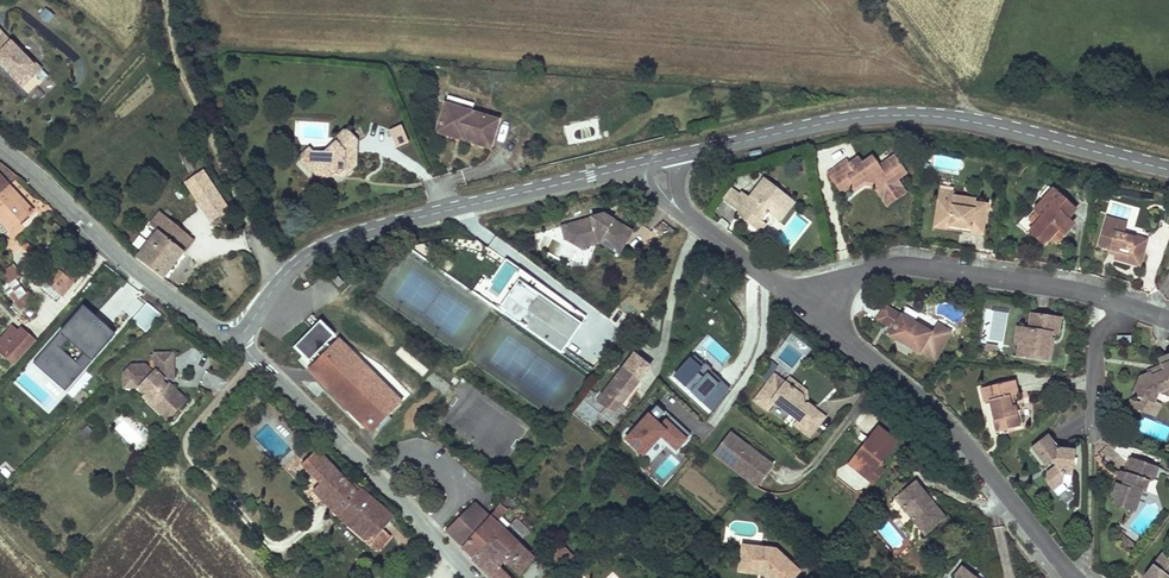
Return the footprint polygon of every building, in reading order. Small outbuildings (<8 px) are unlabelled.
[(44,6),(38,16),(49,22),(54,12),(44,6)] [(27,95),(48,76),(0,23),(0,65),(27,95)] [(46,93),(57,85),(50,76),(40,85),(46,93)] [(32,106),(45,95),(39,87),(25,98),(32,106)] [(447,95),(443,104),(470,113),(474,103),(447,95)] [(470,113),(443,104),(435,130),(489,148),(497,122),(470,113)] [(309,167),(321,181),(324,178),(329,174),(349,174),(356,164),(356,139),(351,133),(344,133),(338,138),(337,143),(325,152),(311,153),(306,158),(311,164),(309,167)] [(307,168),(309,167),(311,164),(306,158),(311,153),(313,152),(307,146),(296,157),(307,168)] [(824,169),(839,190),(850,183),(852,185),(861,178),(871,181),(870,185),(875,192),(881,187),(883,190),(896,181),(890,172),(899,167),(888,152),(874,162),(867,152),(856,159),(853,155),(846,160),(843,156),(824,169)] [(204,166),(183,180),(210,222),(231,209),(204,166)] [(0,175),(0,219),(12,232),(34,211),(0,175)] [(783,196),(759,175),(751,185),(754,188),(746,197),(737,189),(735,191),(724,204),(731,210),(735,206),(740,210),(734,217),(750,231),(759,220),(755,217),(761,211),(767,216),(783,196)] [(881,187),(875,192),(882,201),(901,188),(896,181),(883,190),(881,187)] [(715,196),(724,204),(735,191),(726,184),(715,196)] [(1068,206),(1044,187),(1028,208),(1031,211),(1037,215),(1045,204),(1061,216),(1068,206)] [(950,203),(951,196),(951,192),(936,190),(933,208),(937,209),(938,201),(950,203)] [(783,196),(767,216),(772,220),(789,201),(783,196)] [(982,233),(986,206),(972,204),(973,200),(951,196),(950,203),(938,201),(937,209),(933,208),(931,220),(934,221),(934,224),(946,226),(947,224),(969,227),(968,231),(982,233)] [(1136,221),(1140,207),(1112,199),(1108,213),(1136,221)] [(1029,225),(1023,233),(1040,246),(1046,238),(1049,240),(1054,233),(1050,230),(1052,228),(1058,219),(1061,216),(1045,204),(1037,215),(1031,211),(1023,221),(1029,225)] [(729,213),(734,217),(740,210),(735,206),(731,210),(729,213)] [(149,269),(160,277),(194,240),(161,207),(149,221),(157,228),(133,256),(149,269)] [(600,213),(573,220),(579,245),(598,241),(621,254),(634,230),(609,215),(607,218),(600,213)] [(1059,233),(1066,225),(1058,219),(1052,228),(1059,233)] [(573,220),(561,223),(563,235),(579,245),(573,220)] [(981,237),(982,233),(968,231),(969,227),(947,224),(946,226),(934,224),(934,221),(931,220),(929,229),(981,237)] [(1123,226),(1103,220),(1094,248),(1104,251),(1114,255),(1113,259),(1112,261),(1125,265),(1127,260),(1138,264),(1144,244),(1120,236),(1122,229),(1123,226)] [(1120,236),(1144,244),(1146,238),(1122,229),(1120,236)] [(1059,237),(1054,233),(1049,240),(1054,244),(1059,237)] [(81,277),(61,259),(45,277),(65,295),(81,277)] [(1136,269),(1138,264),(1127,260),(1125,265),(1136,269)] [(2,271),(11,282),(22,273),(13,262),(2,271)] [(338,276),(332,281),(338,287),(343,283),(338,276)] [(498,306),(560,353),(587,317),(569,304),(533,277),(529,282),(521,276),(498,306)] [(5,291),(20,309),(34,298),(18,279),(5,291)] [(124,326),(131,319),(145,331),(160,316),(138,295),(140,294),(127,281),(103,306),(124,326)] [(934,328),(886,299),(878,313),(894,323),(891,328),(923,347),(934,328)] [(77,313),(35,360),(68,388),(109,341),(77,313)] [(1052,361),(1057,336),(1062,337),(1065,318),(1035,313),(1032,329),(1027,328),(1024,343),(1031,345),(1029,356),(1052,361)] [(322,318),(294,344),(308,359),(336,333),(322,318)] [(0,335),(0,349),(13,363),(35,344),(16,321),(0,335)] [(1017,342),(1024,343),(1027,328),(1020,327),(1017,342)] [(776,357),(795,369),(810,345),(791,333),(776,357)] [(339,338),(334,343),(345,354),(355,354),(339,338)] [(334,343),(313,363),(323,375),(318,380),(348,411),(350,409),(352,412),(357,408),(368,420),(366,423),(366,425),(366,427),(367,429),(369,430),(370,430),(372,430),(374,429),(375,427),(376,426),(376,424),(380,424),(382,426),(395,413),(375,394),(366,378),(355,354),(345,354),(334,343)] [(1022,355),(1029,356),(1031,345),(1024,343),(1022,355)] [(673,374),(701,401),(723,379),(695,351),(673,374)] [(184,400),(162,379),(171,379),(171,353),(152,353),(151,373),(143,366),(130,366),(122,375),(165,419),(184,400)] [(355,354),(366,378),(375,394),(395,413),(404,405),(355,354)] [(1150,401),(1153,392),(1161,396),(1168,392),(1168,362),(1167,362),(1164,355),(1154,360),(1157,365),(1153,367),(1156,372),(1147,376),(1145,372),(1134,376),(1128,393),(1134,395),(1150,401)] [(68,388),(35,360),(31,366),(63,394),(68,388)] [(313,363),(307,369),(318,380),(323,375),(313,363)] [(1145,372),(1147,376),(1156,372),(1153,367),(1145,371),(1145,372)] [(84,374),(65,396),(71,401),(90,379),(84,374)] [(627,376),(600,408),(616,422),(643,390),(627,376)] [(809,408),(803,408),(803,399),(787,385),(776,376),(755,401),(768,411),(775,403),(797,423),(793,427),(808,439),(824,421),(809,408)] [(1018,378),(1012,379),(1016,394),(1022,393),(1018,378)] [(995,421),(1001,419),(1004,431),(1022,426),(1017,405),(1013,406),(1010,396),(1014,395),(1016,394),(1012,379),(983,387),(987,401),(990,400),(995,421)] [(792,380),(787,385),(803,399),(803,408),(809,408),(808,394),(792,380)] [(1156,404),(1150,401),(1134,395),(1132,401),(1139,404),(1138,409),(1152,415),(1156,404)] [(1124,403),(1138,409),(1139,404),(1132,401),(1125,399),(1124,403)] [(350,409),(348,411),(371,436),(382,426),(380,424),(376,424),(376,426),(375,427),(374,429),(372,430),(370,430),(369,430),(367,429),(366,427),(366,425),(366,423),(368,420),(357,408),(352,412),(350,409)] [(689,437),(666,415),(660,421),(649,410),(622,437),(642,457),(662,437),(676,451),(689,437)] [(995,421),(998,432),(1004,431),(1001,419),(995,421)] [(729,433),(718,446),(727,454),(721,461),(753,487),(770,467),(729,433)] [(1068,475),(1075,475),(1075,447),(1061,447),(1051,434),(1034,448),(1047,464),(1052,460),(1057,466),(1051,470),(1052,482),(1059,490),(1068,483),(1068,475)] [(893,455),(895,451),(875,435),(872,439),(893,455)] [(877,475),(893,455),(872,439),(866,448),(868,449),(865,453),(863,452),(846,473),(872,494),(883,480),(877,475)] [(727,454),(718,446),(712,454),(721,461),(727,454)] [(665,480),(677,462),(668,455),(656,473),(665,480)] [(340,473),(326,458),(311,471),(328,491),(321,497),(328,505),(351,485),(340,473)] [(1121,486),(1130,462),(1126,461),(1120,477),(1118,476),(1115,484),(1121,486)] [(1152,484),(1157,472),(1130,462),(1121,486),(1115,484),(1109,501),(1112,503),(1111,508),(1133,515),(1140,495),(1144,496),(1147,487),(1152,484)] [(918,484),(899,500),(927,535),(947,519),(918,484)] [(369,506),(351,485),(328,505),(346,524),(369,506)] [(507,496),(500,504),(507,509),(514,501),(507,496)] [(346,524),(385,559),(397,545),(390,539),(400,527),(388,516),(373,503),(369,506),(346,524)] [(458,518),(444,531),(462,549),(489,518),(474,503),(458,518)] [(500,504),(489,518),(462,549),(467,555),(472,560),(494,540),(510,556),(519,545),(496,523),(507,509),(500,504)] [(510,526),(525,540),(532,533),(517,519),(510,526)] [(1127,538),(1121,533),(1116,539),(1121,544),(1127,538)] [(1133,543),(1127,538),(1121,544),(1128,549),(1133,543)] [(506,562),(510,556),(494,540),(472,560),(481,569),(489,577),(490,577),(500,568),(506,562)] [(564,543),(557,551),(570,563),(577,555),(564,543)] [(519,545),(510,556),(506,562),(519,574),(533,559),(519,545)] [(741,545),(739,554),(748,556),(749,546),(741,545)] [(749,546),(748,556),(739,554),(737,568),(761,572),(764,574),(764,577),(765,577),(792,577),(798,570),(775,550),(749,546)] [(1141,577),(1168,577),(1168,576),(1168,568),(1157,558),(1141,577)] [(963,566),(957,574),(957,577),(977,577),(963,566)] [(500,568),(490,577),(510,577),(500,568)] [(761,572),(737,568),(736,572),(764,577),(764,574),(761,572)]
